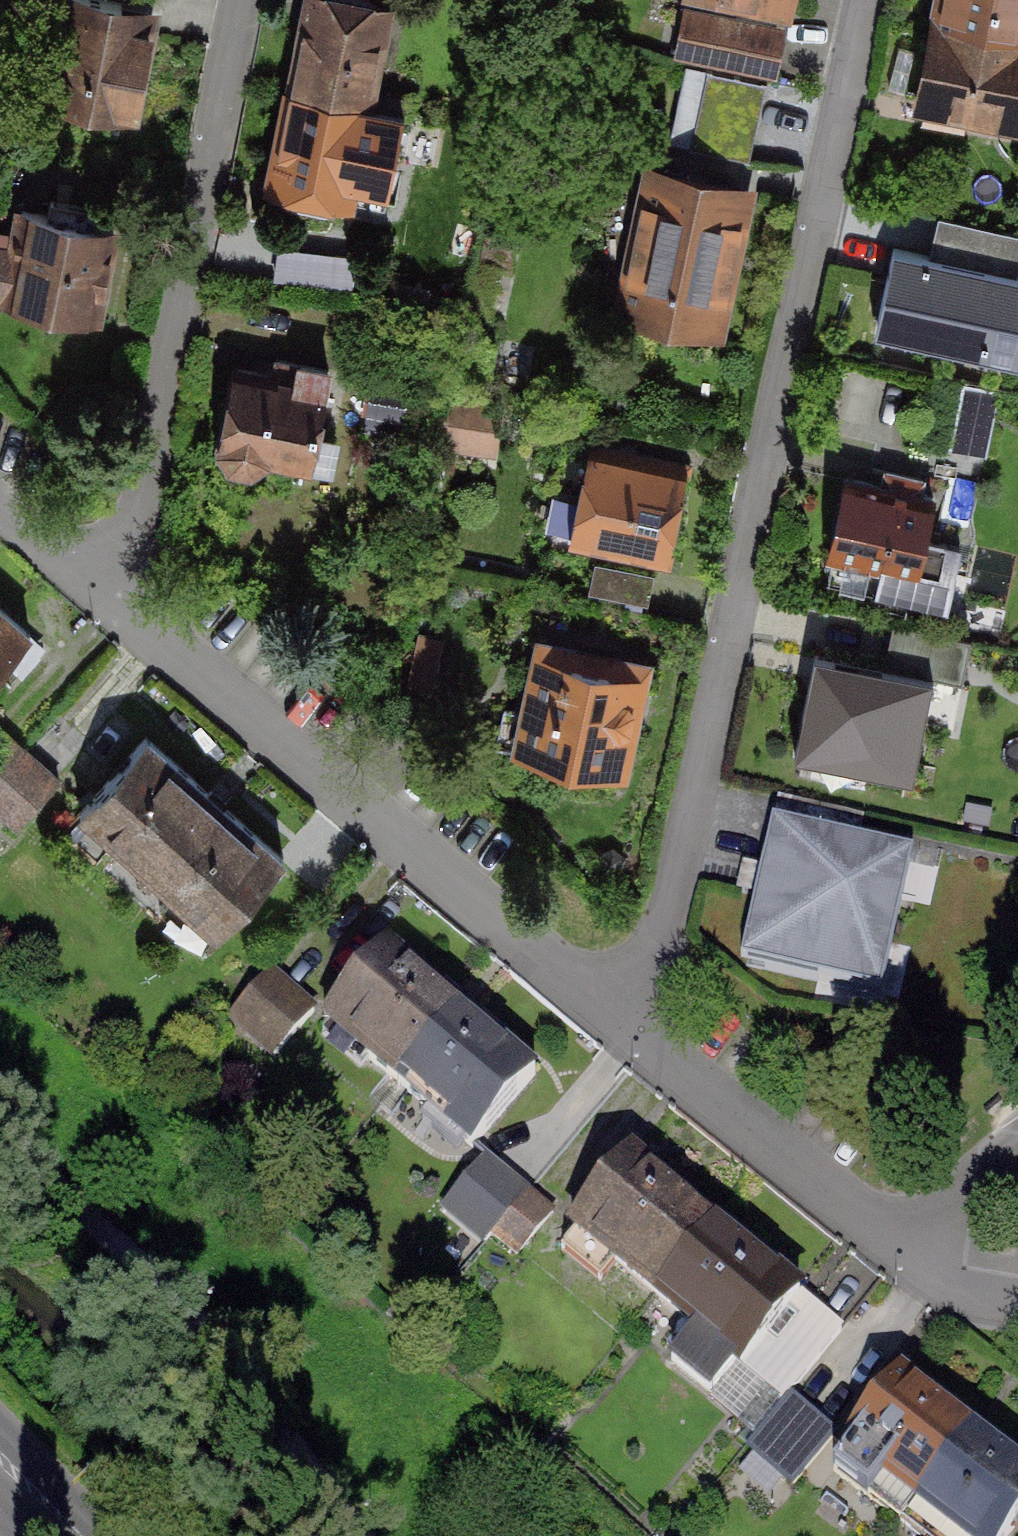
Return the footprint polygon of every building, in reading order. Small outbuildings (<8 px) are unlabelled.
[(293,92),(365,107),(385,11),(331,0),(312,0),(293,92)] [(784,0),(742,0),(783,9),(784,0)] [(936,29),(1017,45),(1017,0),(942,0),(936,29)] [(708,11),(698,61),(774,76),(784,26),(708,11)] [(133,118),(151,31),(63,13),(45,100),(133,118)] [(920,115),(1014,134),(1017,114),(1017,45),(936,29),(920,115)] [(685,66),(668,143),(690,148),(707,71),(685,66)] [(767,83),(707,71),(690,148),(690,150),(750,162),(767,83)] [(293,92),(274,187),(383,210),(403,115),(365,107),(293,92)] [(733,271),(751,187),(649,165),(630,248),(733,271)] [(112,229),(23,213),(16,251),(0,248),(0,297),(5,298),(4,302),(95,319),(97,308),(103,305),(107,289),(102,281),(112,229)] [(1016,276),(1017,268),(1017,235),(956,222),(947,261),(1016,276)] [(717,341),(733,271),(630,248),(614,318),(717,341)] [(895,249),(875,333),(1017,366),(1017,277),(1016,276),(947,261),(895,249)] [(273,377),(237,369),(220,447),(231,464),(250,468),(265,457),(309,466),(329,371),(276,360),(273,377)] [(999,394),(957,386),(946,446),(988,454),(999,394)] [(505,410),(445,400),(438,444),(498,453),(505,410)] [(666,556),(684,467),(591,448),(573,537),(666,556)] [(884,488),(847,480),(830,556),(882,567),(877,593),(947,608),(960,548),(924,540),(933,498),(919,495),(922,481),(887,473),(884,488)] [(634,591),(637,562),(598,559),(595,587),(634,591)] [(0,608),(0,667),(29,634),(0,608)] [(443,640),(419,635),(409,685),(433,689),(443,640)] [(915,679),(831,661),(820,713),(813,714),(807,719),(806,724),(806,729),(809,736),(814,740),(812,751),(897,768),(915,679)] [(634,702),(637,686),(538,665),(527,717),(531,718),(523,754),(549,759),(556,770),(582,776),(596,769),(619,774),(627,733),(635,731),(640,709),(634,702)] [(21,749),(0,732),(0,774),(21,749)] [(215,800),(145,739),(80,813),(150,874),(215,800)] [(21,749),(0,774),(0,810),(19,827),(59,782),(21,749)] [(282,859),(215,800),(150,874),(170,891),(157,906),(204,947),(282,859)] [(1004,813),(957,806),(953,830),(1000,837),(1004,813)] [(915,856),(774,823),(741,962),(883,995),(915,856)] [(451,1006),(385,949),(321,1023),(395,1086),(461,1010),(453,1003),(451,1006)] [(316,1011),(271,972),(230,1018),(275,1057),(316,1011)] [(469,1016),(461,1010),(395,1086),(471,1149),(533,1076),(466,1019),(469,1016)] [(715,1224),(629,1155),(572,1225),(657,1294),(715,1224)] [(528,1193),(486,1158),(443,1209),(485,1245),(493,1236),(528,1193)] [(551,1212),(528,1193),(493,1236),(517,1255),(551,1212)] [(800,1295),(715,1224),(657,1294),(742,1364),(800,1295)] [(971,1430),(898,1375),(844,1446),(917,1501),(971,1430)] [(832,1437),(785,1398),(746,1445),(793,1484),(832,1437)] [(971,1430),(917,1501),(964,1535),(1005,1535),(1017,1519),(1017,1466),(971,1430)]
